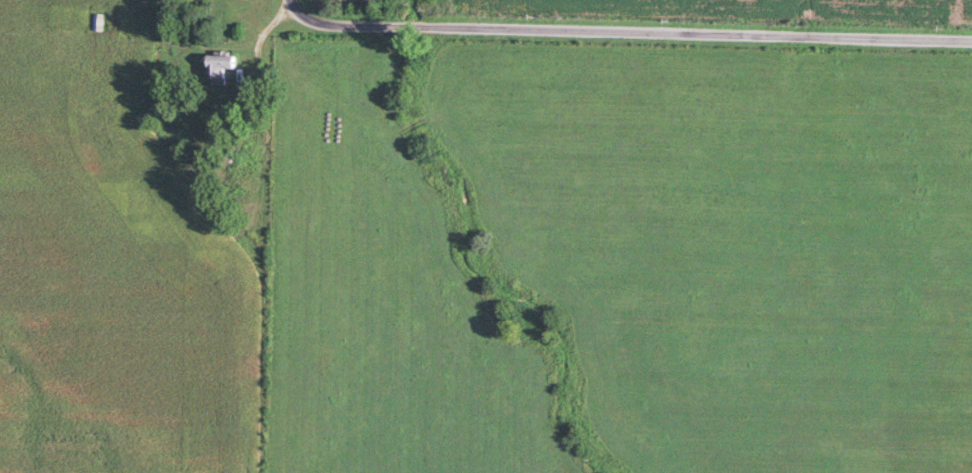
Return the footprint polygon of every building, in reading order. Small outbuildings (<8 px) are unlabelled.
[(224,68),(234,68),(234,54),(207,54),(207,77),(224,77),(224,68)]
